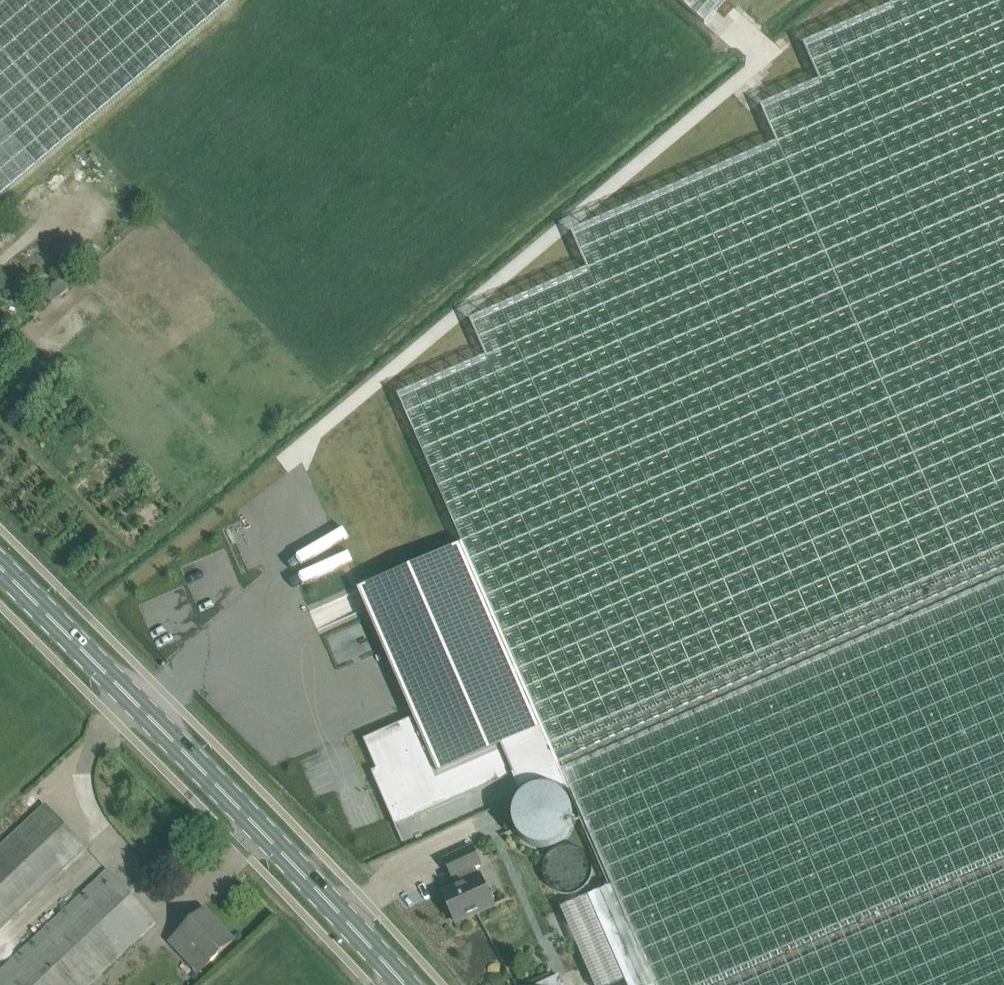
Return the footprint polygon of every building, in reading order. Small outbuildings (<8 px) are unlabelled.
[(81,132),(237,0),(0,0),(0,201),(81,132)] [(398,398),(462,542),(559,766),(1003,571),(1003,0),(888,0),(891,7),(803,45),(819,82),(761,108),(777,144),(572,234),(588,271),(470,322),(487,359),(398,398)] [(705,20),(723,0),(682,0),(705,20)] [(462,542),(356,588),(357,590),(408,567),(416,586),(365,608),(413,717),(363,739),(378,775),(373,778),(401,842),(403,841),(392,816),(409,808),(414,819),(513,776),(519,790),(541,780),(570,791),(561,771),(559,766),(462,542)] [(561,771),(570,791),(612,886),(588,896),(627,984),(657,984),(658,984),(1003,984),(1003,577),(561,771)] [(71,861),(86,847),(46,804),(0,847),(0,927),(71,861)] [(480,861),(474,847),(446,860),(453,876),(454,875),(459,885),(443,893),(456,922),(494,905),(475,863),(480,861)] [(141,936),(156,922),(108,871),(0,971),(0,984),(88,984),(141,936)] [(205,909),(190,923),(171,940),(200,971),(233,940),(205,909)] [(540,984),(564,984),(560,976),(540,984)]
